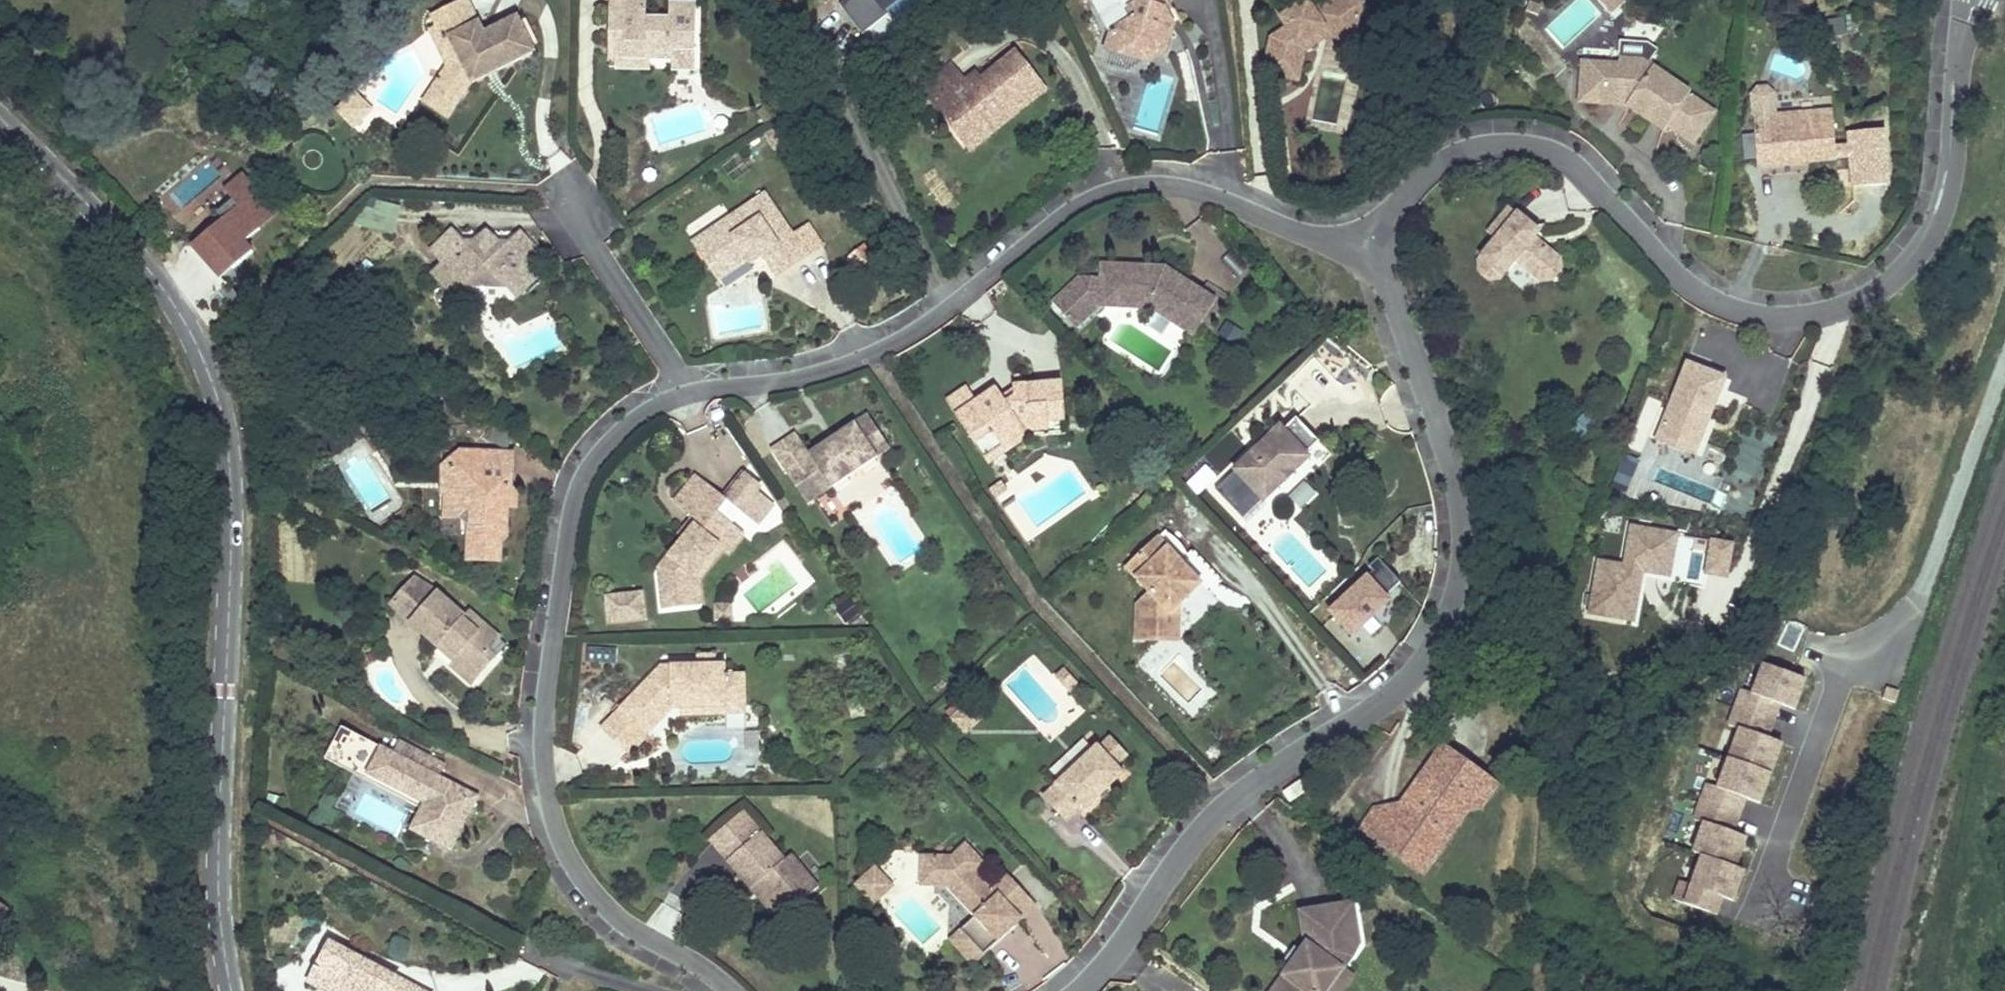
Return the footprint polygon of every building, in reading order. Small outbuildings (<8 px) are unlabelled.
[(458,28),(448,42),(432,66),(457,84),(474,60),(489,53),(485,45),(495,40),(499,48),(537,30),(523,0),(507,0),(487,9),(482,0),(437,0),(438,3),(445,17),(451,14),(458,28)] [(608,72),(652,72),(651,61),(674,61),(674,73),(697,74),(699,2),(670,3),(672,19),(647,17),(647,0),(608,0),(608,72)] [(906,0),(850,0),(832,16),(857,44),(906,0)] [(1173,18),(1162,14),(1168,0),(1124,0),(1121,9),(1126,22),(1113,27),(1106,47),(1135,58),(1139,50),(1140,45),(1158,38),(1172,43),(1178,28),(1173,18)] [(1287,3),(1293,12),(1277,22),(1268,57),(1291,62),(1294,49),(1305,51),(1309,36),(1304,28),(1329,12),(1362,20),(1367,0),(1291,0),(1287,3)] [(445,17),(438,3),(431,6),(448,42),(458,28),(451,14),(445,17)] [(1309,36),(1331,22),(1360,29),(1362,20),(1329,12),(1304,28),(1309,36)] [(969,150),(1043,87),(1012,38),(965,78),(951,57),(922,78),(969,150)] [(489,53),(499,48),(495,40),(485,45),(489,53)] [(1690,89),(1657,64),(1657,58),(1646,49),(1624,44),(1621,54),(1577,55),(1579,98),(1623,101),(1660,126),(1664,121),(1689,142),(1713,113),(1691,95),(1690,89)] [(1302,65),(1305,51),(1294,49),(1291,62),(1302,65)] [(450,95),(457,84),(432,66),(424,78),(450,95)] [(338,85),(347,95),(364,78),(356,69),(338,85)] [(347,95),(356,103),(373,87),(364,78),(347,95)] [(775,103),(761,112),(766,121),(781,112),(775,103)] [(355,132),(375,116),(365,104),(345,120),(355,132)] [(1830,112),(1751,116),(1754,163),(1832,160),(1830,112)] [(270,204),(233,173),(218,191),(228,199),(215,215),(222,221),(195,252),(220,273),(230,261),(239,269),(256,248),(246,240),(259,225),(255,221),(270,204)] [(767,191),(693,241),(718,284),(764,259),(777,279),(825,246),(808,224),(794,233),(767,191)] [(1493,232),(1478,248),(1499,267),(1512,252),(1537,275),(1548,275),(1556,267),(1556,255),(1530,232),(1530,220),(1508,201),(1486,225),(1493,232)] [(510,245),(467,243),(455,229),(432,249),(444,263),(433,273),(453,295),(464,285),(506,288),(516,299),(539,279),(530,268),(543,257),(523,234),(510,245)] [(1494,271),(1499,267),(1478,248),(1474,252),(1474,263),(1484,272),(1494,271)] [(239,269),(230,261),(220,273),(229,281),(239,269)] [(1162,267),(1103,263),(1101,279),(1098,305),(1148,309),(1177,328),(1192,341),(1217,300),(1200,289),(1162,267)] [(1721,374),(1682,359),(1664,406),(1657,423),(1695,439),(1707,410),(1721,374)] [(1061,422),(1060,382),(1011,384),(1012,398),(1003,403),(993,387),(974,402),(964,387),(946,400),(970,439),(989,464),(1020,443),(1047,436),(1047,423),(1061,422)] [(855,384),(842,392),(863,427),(876,419),(855,384)] [(842,392),(780,430),(801,465),(863,427),(842,392)] [(1656,403),(1643,434),(1697,456),(1715,413),(1707,410),(1695,439),(1657,423),(1664,406),(1656,403)] [(477,477),(478,457),(486,457),(489,421),(450,418),(449,433),(426,432),(424,463),(419,463),(418,484),(435,485),(441,492),(440,528),(473,529),(474,508),(480,509),(481,477),(477,477)] [(1278,429),(1229,472),(1259,506),(1307,464),(1302,459),(1317,447),(1296,422),(1282,434),(1278,429)] [(670,546),(698,512),(694,509),(710,490),(696,479),(706,467),(730,487),(746,467),(734,457),(739,452),(723,439),(704,462),(706,464),(704,465),(673,440),(650,468),(671,486),(639,525),(642,574),(672,571),(670,546)] [(1649,463),(1667,470),(1675,449),(1656,442),(1649,463)] [(735,491),(751,471),(746,467),(730,487),(735,491)] [(1299,512),(1315,500),(1304,485),(1288,497),(1299,512)] [(670,546),(672,571),(682,571),(680,547),(704,517),(709,521),(724,504),(710,490),(694,509),(698,512),(670,546)] [(1164,590),(1187,570),(1172,553),(1165,560),(1158,552),(1165,545),(1144,522),(1114,548),(1136,574),(1123,586),(1120,616),(1148,619),(1150,602),(1164,590)] [(1644,575),(1672,579),(1679,534),(1633,526),(1627,564),(1598,559),(1590,606),(1638,615),(1644,575)] [(1709,569),(1726,573),(1732,544),(1714,541),(1709,569)] [(1172,553),(1165,545),(1158,552),(1165,560),(1172,553)] [(1376,555),(1365,566),(1387,588),(1398,578),(1376,555)] [(438,584),(411,560),(384,589),(412,614),(417,609),(432,622),(427,628),(428,629),(449,648),(468,628),(468,627),(461,620),(473,608),(442,580),(438,584)] [(1347,634),(1390,596),(1364,566),(1321,604),(1347,634)] [(1162,628),(1164,590),(1150,602),(1148,619),(1120,616),(1120,625),(1162,628)] [(641,595),(603,598),(605,628),(643,625),(641,595)] [(848,597),(832,607),(842,622),(858,612),(848,597)] [(479,614),(473,608),(461,620),(468,627),(479,614)] [(412,614),(427,628),(432,622),(417,609),(412,614)] [(671,619),(671,630),(690,629),(690,618),(671,619)] [(446,653),(449,648),(428,629),(424,633),(446,653)] [(720,664),(720,641),(702,641),(701,630),(690,629),(671,630),(636,630),(592,673),(619,702),(646,676),(676,676),(701,676),(701,665),(720,664)] [(701,676),(676,676),(676,685),(720,684),(720,664),(701,665),(701,676)] [(1805,680),(1764,664),(1753,693),(1742,689),(1729,724),(1740,728),(1718,788),(1707,784),(1683,850),(1694,854),(1683,883),(1672,879),(1665,898),(1700,912),(1708,893),(1715,896),(1732,903),(1744,871),(1735,867),(1748,837),(1734,832),(1726,829),(1738,796),(1746,798),(1760,804),(1782,744),(1767,738),(1759,735),(1772,701),(1779,704),(1794,710),(1805,680)] [(619,702),(592,673),(574,691),(602,719),(619,702)] [(943,712),(963,731),(983,709),(963,691),(943,712)] [(369,709),(362,722),(322,700),(308,727),(348,748),(412,782),(397,810),(419,822),(448,767),(408,746),(415,733),(369,709)] [(1759,735),(1767,738),(1779,704),(1772,701),(1759,735)] [(1088,716),(1075,727),(1094,748),(1107,736),(1088,716)] [(1075,727),(1019,778),(1042,803),(1055,792),(1060,798),(1103,758),(1094,748),(1075,727)] [(412,782),(348,748),(344,756),(389,780),(379,801),(397,810),(412,782)] [(1371,809),(1359,829),(1425,883),(1472,818),(1483,816),(1500,791),(1441,750),(1399,807),(1371,809)] [(1301,780),(1283,793),(1290,803),(1308,790),(1301,780)] [(1726,829),(1734,832),(1746,798),(1738,796),(1726,829)] [(735,804),(698,830),(726,868),(734,861),(755,890),(791,864),(763,824),(755,830),(735,804)] [(966,869),(951,852),(959,844),(930,810),(914,823),(904,824),(904,862),(916,862),(947,896),(933,909),(956,935),(994,901),(966,869)] [(904,862),(904,824),(889,823),(889,863),(904,862)] [(981,856),(966,869),(994,901),(1009,887),(981,856)] [(848,880),(870,902),(892,881),(870,859),(848,880)] [(755,890),(734,861),(726,868),(748,895),(755,890)] [(1332,926),(1325,889),(1273,897),(1277,926),(1270,936),(1261,950),(1237,983),(1248,990),(1296,990),(1298,989),(1291,984),(1315,950),(1332,926)] [(1700,912),(1708,915),(1715,896),(1708,893),(1700,912)] [(4,981),(37,938),(0,908),(0,978),(4,981)] [(956,935),(933,909),(921,919),(944,945),(956,935)] [(428,979),(329,926),(308,965),(335,979),(340,970),(379,990),(422,990),(428,979)] [(1253,945),(1261,950),(1270,936),(1263,931),(1253,945)] [(1291,984),(1298,989),(1301,990),(1303,990),(1326,958),(1315,950),(1291,984)] [(340,970),(335,979),(356,990),(379,990),(340,970)]
